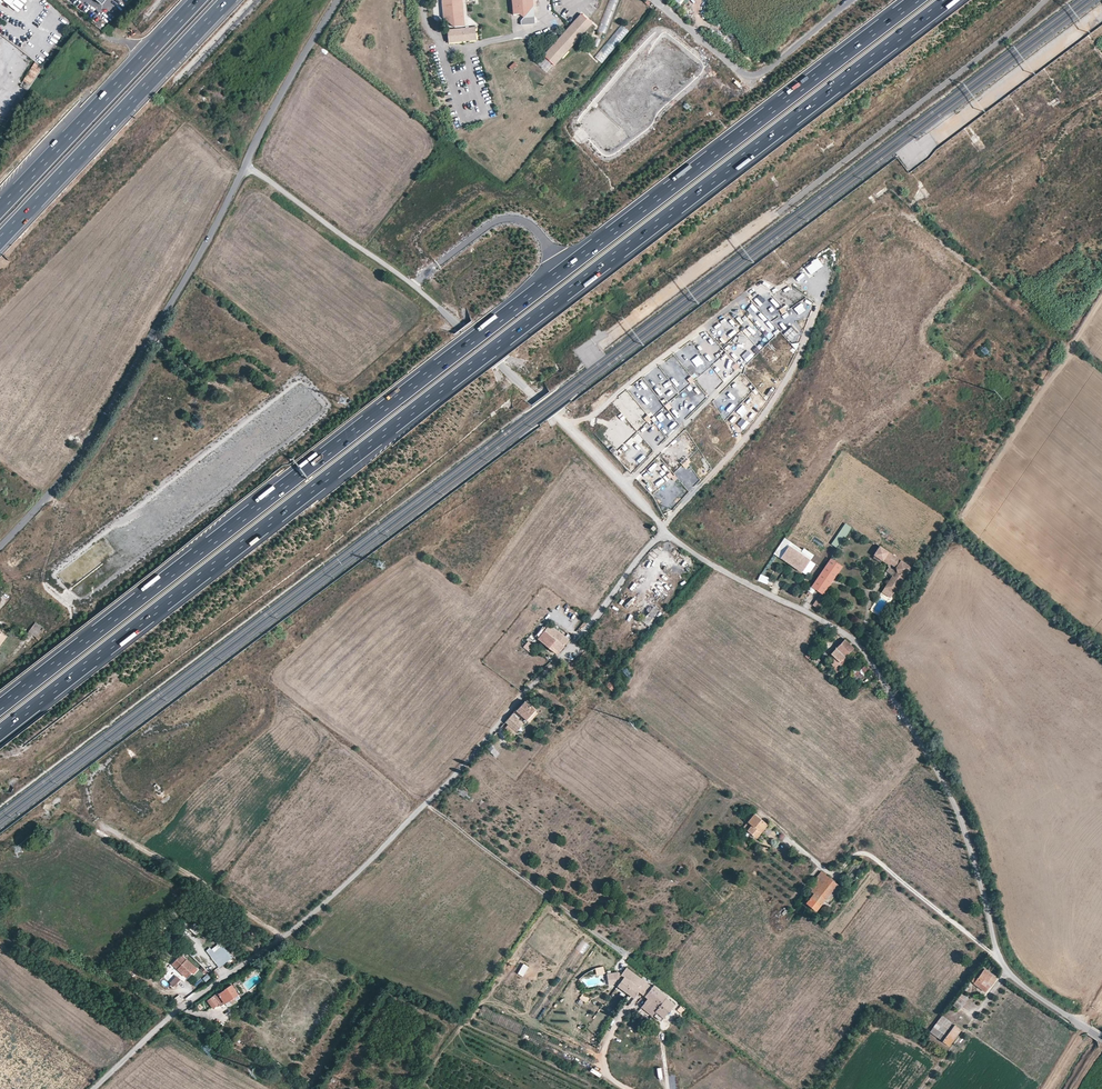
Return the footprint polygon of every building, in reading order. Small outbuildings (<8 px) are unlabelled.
[(28,1),(27,0),(4,0),(18,12),(28,1)] [(443,18),(446,20),(451,20),(451,24),(454,27),(465,26),(462,0),(441,0),(443,18)] [(465,26),(479,25),(467,15),(466,0),(462,0),(465,26)] [(606,34),(619,0),(608,0),(597,31),(606,34)] [(512,7),(512,8),(513,14),(519,13),(519,14),(524,17),(533,17),(534,16),(534,6),(533,6),(533,5),(513,7),(512,7)] [(544,55),(554,65),(592,23),(581,13),(544,55)] [(596,59),(603,64),(627,29),(621,25),(596,59)] [(476,27),(448,29),(448,43),(477,41),(476,27)] [(598,47),(601,39),(596,37),(592,45),(598,47)] [(735,48),(741,45),(737,38),(731,41),(735,48)] [(546,61),(547,60),(545,57),(538,65),(546,72),(552,66),(546,61)] [(515,61),(509,67),(512,71),(518,65),(515,61)] [(42,67),(35,62),(19,86),(26,90),(42,67)] [(222,408),(218,410),(224,420),(227,418),(222,408)] [(853,529),(845,524),(831,544),(839,549),(853,529)] [(802,573),(811,560),(790,546),(781,559),(802,573)] [(891,599),(912,568),(880,547),(874,556),(890,566),(897,571),(893,577),(882,593),(891,599)] [(843,567),(831,559),(812,588),(821,594),(812,606),(820,611),(828,599),(823,596),(843,567)] [(893,577),(897,571),(890,566),(886,572),(888,573),(893,577)] [(653,607),(645,618),(649,621),(657,611),(653,607)] [(36,623),(30,631),(37,637),(42,632),(43,633),(44,631),(43,630),(44,628),(36,623)] [(558,655),(569,640),(550,625),(538,639),(558,655)] [(538,638),(544,630),(542,628),(535,636),(538,638)] [(854,649),(846,640),(833,653),(842,662),(854,649)] [(528,641),(523,647),(529,653),(535,647),(528,641)] [(856,668),(849,673),(856,682),(871,671),(866,665),(858,671),(856,668)] [(618,686),(611,680),(606,686),(616,694),(618,691),(616,688),(618,686)] [(525,701),(517,710),(527,719),(529,722),(537,713),(525,701)] [(512,714),(506,722),(517,731),(523,724),(512,714)] [(487,750),(496,757),(500,753),(491,745),(487,750)] [(754,814),(752,817),(744,827),(756,837),(767,824),(754,814)] [(683,875),(686,869),(681,867),(678,872),(683,875)] [(827,877),(821,872),(805,892),(811,897),(806,903),(816,911),(827,898),(831,901),(841,887),(827,876),(827,877)] [(195,924),(190,928),(195,936),(200,932),(195,924)] [(215,952),(213,950),(208,953),(220,968),(234,956),(223,946),(215,952)] [(191,955),(186,951),(182,955),(186,959),(191,955)] [(191,955),(186,959),(183,963),(179,960),(173,966),(186,977),(191,971),(194,973),(197,969),(193,964),(196,960),(191,955)] [(619,973),(607,975),(609,987),(616,986),(618,979),(621,982),(618,986),(635,998),(639,992),(646,983),(627,969),(622,975),(619,973)] [(997,978),(984,969),(979,976),(975,974),(970,980),(985,992),(990,986),(991,986),(997,978)] [(176,975),(170,983),(175,987),(181,979),(176,975)] [(644,996),(651,987),(646,983),(639,992),(644,996)] [(242,998),(233,984),(220,993),(219,993),(209,1000),(215,1008),(221,1004),(222,1006),(227,1003),(229,1006),(242,998)] [(667,997),(653,985),(651,987),(644,996),(647,998),(644,1002),(644,1003),(641,1007),(652,1016),(655,1011),(660,1015),(663,1018),(674,1004),(667,998),(667,997)] [(968,997),(961,992),(952,1005),(959,1010),(968,997)] [(582,995),(577,1004),(581,1006),(584,1001),(587,1003),(590,999),(582,995)] [(961,1030),(941,1015),(929,1032),(949,1046),(961,1030)] [(939,1059),(919,1044),(885,1088),(917,1088),(939,1059)]
